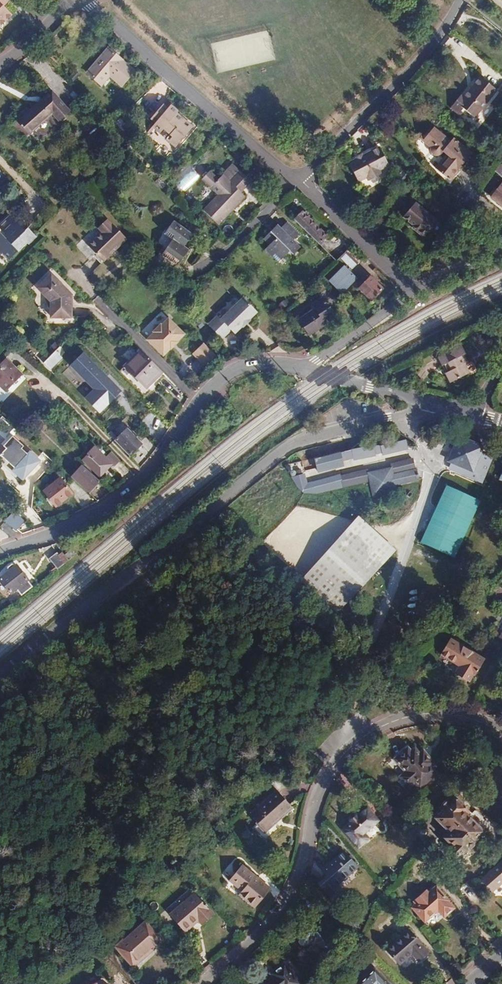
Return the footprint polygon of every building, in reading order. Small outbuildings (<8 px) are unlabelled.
[(8,4),(4,0),(3,0),(0,3),(0,6),(4,9),(8,4)] [(11,17),(4,9),(0,6),(0,28),(11,17)] [(110,51),(88,77),(104,89),(113,79),(124,88),(137,74),(110,51)] [(460,96),(450,108),(460,116),(465,111),(474,118),(496,91),(480,77),(462,98),(460,96)] [(49,93),(16,122),(27,134),(50,115),(56,122),(67,113),(49,93)] [(177,116),(179,113),(180,111),(173,105),(169,108),(165,104),(153,118),(157,122),(153,126),(161,133),(164,129),(170,135),(166,139),(175,148),(194,127),(185,118),(183,121),(177,116)] [(185,118),(179,113),(177,116),(183,121),(185,118)] [(445,159),(441,165),(448,171),(444,176),(450,181),(472,155),(454,140),(451,143),(434,129),(424,141),(433,149),(430,152),(431,154),(436,157),(439,156),(440,155),(445,159)] [(371,152),(349,163),(359,183),(368,179),(369,181),(382,174),(371,152)] [(234,162),(227,169),(246,187),(252,181),(234,162)] [(448,171),(441,165),(437,170),(444,176),(448,171)] [(246,187),(227,169),(218,178),(209,169),(201,177),(217,193),(201,209),(216,224),(244,196),(240,192),(246,187)] [(181,183),(187,188),(198,175),(192,170),(181,183)] [(490,196),(501,206),(501,183),(490,196)] [(417,205),(405,219),(415,229),(414,230),(425,240),(439,223),(417,205)] [(302,211),(294,219),(318,244),(326,236),(302,211)] [(150,256),(164,271),(172,262),(174,264),(186,249),(181,244),(185,238),(187,240),(192,234),(174,219),(164,230),(172,237),(159,252),(156,249),(150,256)] [(101,234),(87,246),(102,263),(111,254),(109,252),(113,249),(115,251),(126,240),(111,224),(110,225),(106,221),(97,229),(101,234)] [(6,264),(23,248),(24,249),(32,241),(25,233),(20,237),(17,234),(17,233),(13,228),(12,229),(6,222),(0,228),(0,258),(6,264)] [(265,250),(272,257),(277,252),(283,258),(289,252),(293,256),(300,248),(292,241),(299,235),(287,223),(280,229),(277,226),(264,239),(269,245),(265,250)] [(277,252),(272,257),(278,263),(283,258),(277,252)] [(357,263),(347,252),(342,256),(353,268),(357,263)] [(345,265),(330,280),(342,292),(357,277),(345,265)] [(364,276),(355,284),(369,300),(382,289),(370,277),(367,279),(364,276)] [(52,278),(39,291),(53,304),(53,319),(74,319),(73,305),(72,305),(71,296),(52,278)] [(312,310),(298,322),(309,335),(334,314),(320,297),(309,305),(312,310)] [(217,318),(208,327),(222,341),(231,332),(234,336),(242,329),(243,329),(250,323),(249,322),(257,314),(244,300),(220,322),(217,318)] [(153,334),(146,341),(163,356),(169,349),(170,349),(177,343),(176,342),(183,335),(167,319),(160,327),(159,325),(155,326),(152,329),(152,333),(153,334)] [(50,370),(64,358),(52,343),(38,356),(50,370)] [(204,343),(193,354),(205,366),(216,355),(204,343)] [(437,359),(442,368),(444,366),(448,374),(445,375),(450,384),(469,374),(464,366),(467,364),(463,356),(465,355),(461,347),(437,359)] [(165,375),(140,350),(124,366),(149,391),(165,375)] [(103,415),(127,390),(86,351),(73,364),(96,387),(86,398),(103,415)] [(2,359),(0,362),(0,390),(3,393),(19,376),(2,359)] [(124,419),(110,432),(116,439),(130,426),(124,419)] [(131,427),(118,440),(133,454),(145,442),(131,427)] [(28,444),(17,435),(8,445),(10,448),(4,455),(4,465),(23,481),(40,461),(25,447),(28,444)] [(475,479),(484,456),(472,451),(474,445),(451,437),(442,460),(454,464),(451,471),(457,473),(459,467),(465,469),(463,475),(475,479)] [(409,449),(407,441),(380,446),(372,445),(314,459),(318,473),(344,466),(343,461),(353,458),(354,461),(409,449)] [(87,457),(83,461),(99,477),(110,465),(91,448),(84,455),(87,457)] [(118,461),(110,452),(104,457),(113,466),(118,461)] [(384,478),(406,472),(404,463),(382,469),(384,478)] [(87,492),(97,481),(82,467),(72,477),(87,492)] [(365,500),(388,494),(387,488),(384,478),(382,471),(359,477),(361,485),(365,500)] [(384,478),(387,488),(411,481),(409,471),(384,478)] [(297,490),(294,478),(279,484),(285,493),(291,499),(293,500),(306,500),(334,493),(361,485),(359,475),(332,482),(331,481),(297,490)] [(59,479),(43,493),(55,507),(71,493),(59,479)] [(423,544),(458,558),(482,498),(447,484),(423,544)] [(15,510),(5,521),(16,531),(26,520),(15,510)] [(359,517),(296,587),(336,622),(397,549),(359,517)] [(427,546),(422,558),(442,566),(447,554),(427,546)] [(63,555),(68,560),(76,554),(71,548),(63,555)] [(56,569),(68,560),(63,555),(61,553),(58,556),(55,553),(48,559),(56,569)] [(33,588),(15,567),(13,568),(12,566),(10,566),(6,569),(6,571),(7,572),(0,578),(0,581),(10,594),(15,590),(21,598),(33,588)] [(501,633),(501,618),(492,635),(499,639),(501,633)] [(485,662),(450,641),(441,658),(460,670),(456,676),(469,685),(473,677),(475,679),(485,662)] [(409,751),(406,748),(393,760),(403,771),(397,777),(406,787),(412,782),(418,788),(434,774),(428,767),(431,764),(420,750),(417,753),(412,749),(409,751)] [(340,785),(354,786),(354,776),(341,775),(340,785)] [(290,806),(276,791),(249,814),(264,832),(273,824),(272,822),(290,806)] [(457,858),(472,843),(469,839),(479,829),(461,812),(465,809),(451,795),(437,810),(440,813),(434,819),(448,833),(443,839),(451,847),(448,850),(457,858)] [(469,839),(472,843),(485,830),(487,830),(489,829),(490,827),(490,825),(490,824),(486,820),(484,820),(474,810),(470,814),(468,811),(469,810),(466,808),(465,809),(461,812),(479,829),(469,839)] [(374,820),(364,809),(354,817),(352,814),(350,814),(349,814),(348,815),(346,816),(346,817),(348,819),(350,822),(341,829),(357,846),(365,839),(360,833),(374,820)] [(355,867),(341,852),(321,871),(325,876),(316,884),(326,894),(327,894),(330,898),(339,890),(335,886),(355,867)] [(481,879),(491,892),(501,882),(501,861),(481,879)] [(266,891),(239,868),(227,883),(240,893),(237,897),(252,909),(266,891)] [(449,900),(436,886),(429,893),(426,890),(415,901),(417,904),(413,908),(426,921),(440,910),(446,916),(455,908),(449,901),(449,900)] [(210,916),(192,897),(168,919),(182,934),(196,922),(200,926),(210,916)] [(159,943),(142,923),(114,949),(131,968),(159,943)] [(338,938),(328,926),(323,927),(319,923),(305,925),(303,929),(298,930),(296,937),(298,940),(297,945),(301,951),(320,948),(322,951),(327,950),(330,954),(337,954),(339,947),(336,943),(338,938)] [(428,952),(409,931),(387,950),(399,963),(411,952),(419,961),(428,952)] [(279,960),(268,968),(271,971),(254,983),(292,983),(296,981),(279,960)] [(374,970),(359,983),(387,983),(374,970)]
